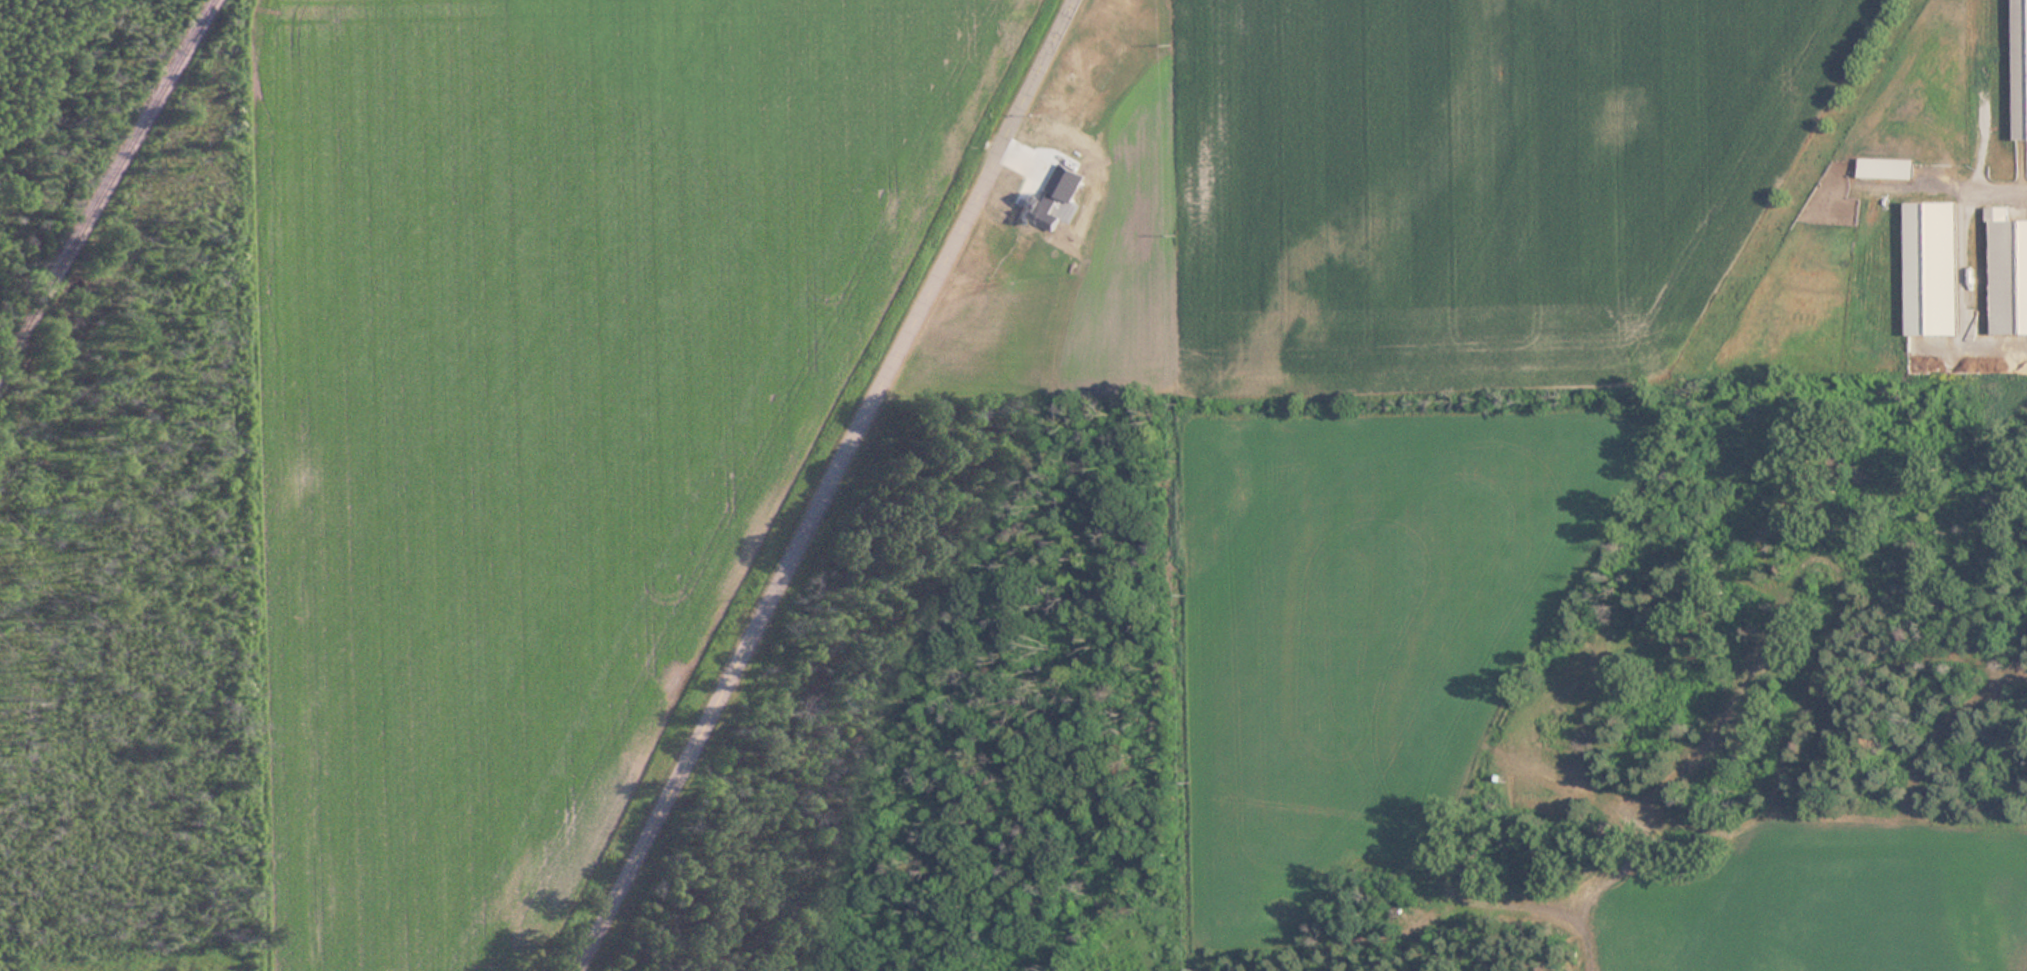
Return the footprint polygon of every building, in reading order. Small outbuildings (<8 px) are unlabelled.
[(1065,199),(1072,183),(1061,178),(1054,194),(1065,199)] [(1031,219),(1039,222),(1045,207),(1041,205),(1044,198),(1025,191),(1014,219),(1028,224),(1031,219)]
